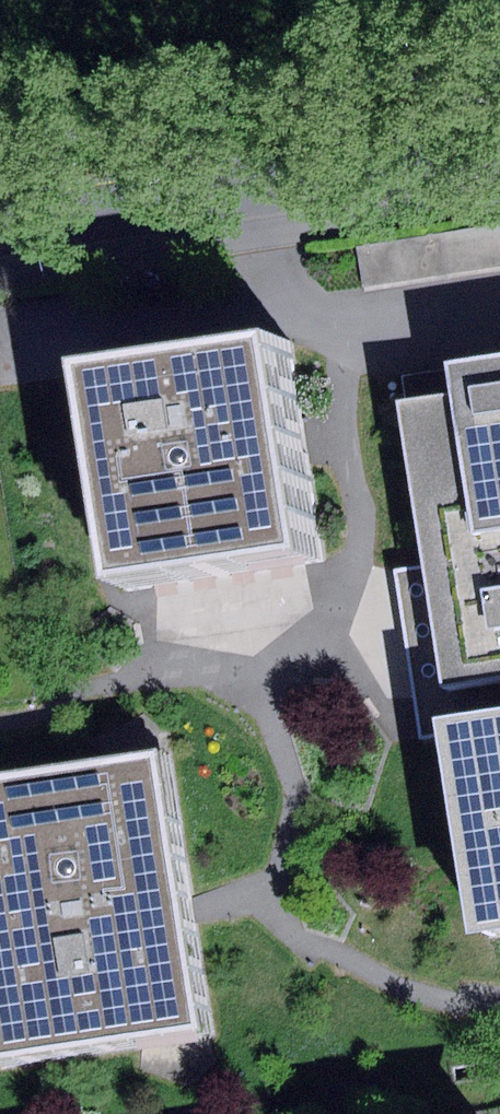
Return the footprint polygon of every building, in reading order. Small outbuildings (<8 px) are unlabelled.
[(358,247),(364,286),(499,264),(499,224),(358,247)] [(287,336),(99,363),(130,576),(318,549),(287,336)] [(415,403),(440,561),(412,565),(439,735),(452,733),(484,929),(499,926),(499,356),(461,362),(467,395),(415,403)] [(0,785),(0,983),(13,1063),(215,1031),(196,912),(171,757),(0,785)]
